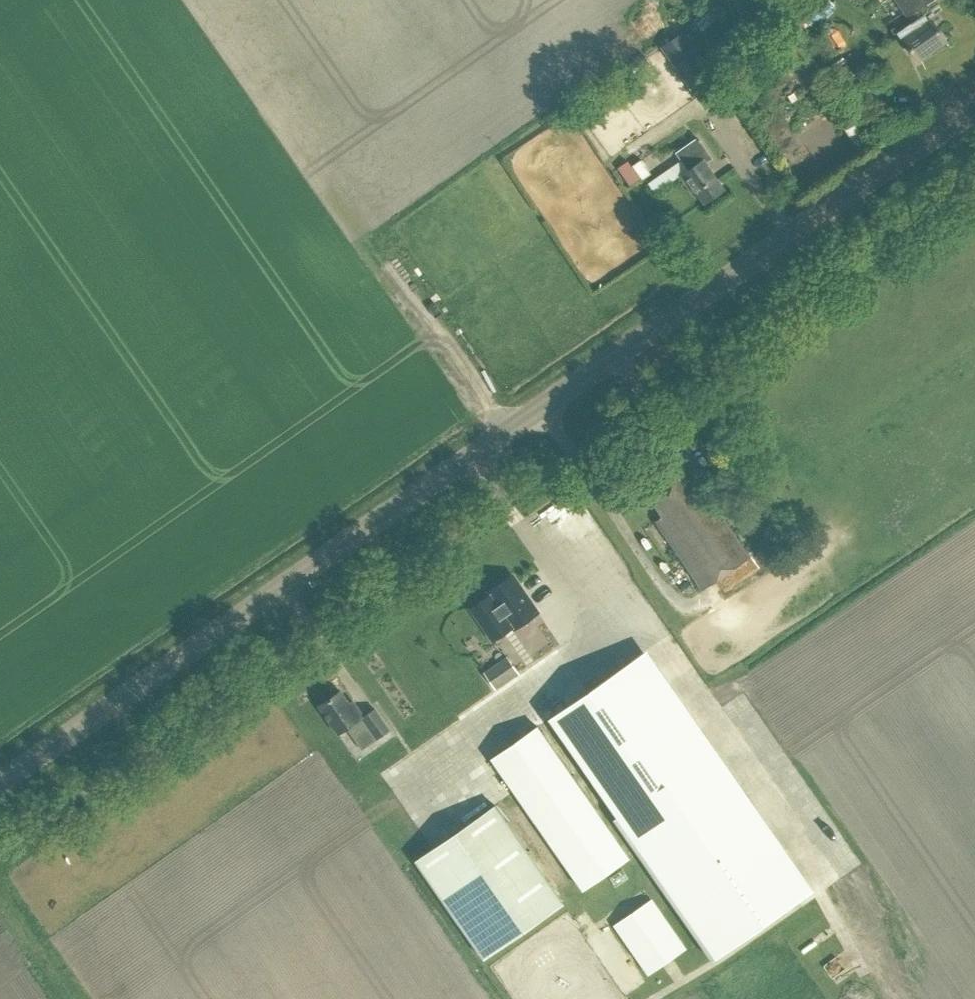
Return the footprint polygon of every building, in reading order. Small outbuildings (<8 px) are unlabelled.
[(932,19),(935,16),(926,3),(931,0),(897,0),(908,16),(909,15),(918,28),(904,38),(919,60),(930,52),(932,55),(949,43),(932,19)] [(814,40),(825,59),(838,51),(826,32),(814,40)] [(671,66),(696,102),(720,85),(694,49),(671,66)] [(696,191),(704,203),(724,189),(706,162),(712,158),(698,138),(677,152),(689,169),(680,175),(692,193),(696,191)] [(640,159),(632,165),(641,179),(650,173),(640,159)] [(750,557),(715,506),(712,508),(702,495),(697,498),(680,473),(649,494),(663,515),(654,521),(702,590),(750,557)] [(538,612),(512,575),(489,591),(491,594),(471,608),(494,640),(513,626),(515,628),(538,612)] [(485,648),(492,658),(504,650),(497,640),(485,648)] [(647,650),(550,718),(716,957),(814,889),(647,650)] [(484,670),(496,688),(520,671),(507,654),(484,670)] [(332,668),(323,674),(334,691),(343,684),(332,668)] [(353,700),(350,703),(341,690),(319,705),(338,733),(347,727),(362,749),(390,730),(375,708),(364,716),(353,700)] [(583,889),(629,857),(538,725),(491,758),(583,889)] [(472,775),(459,784),(467,795),(480,785),(472,775)] [(568,909),(498,807),(416,863),(486,965),(568,909)] [(652,900),(616,925),(648,973),(684,948),(652,900)]
